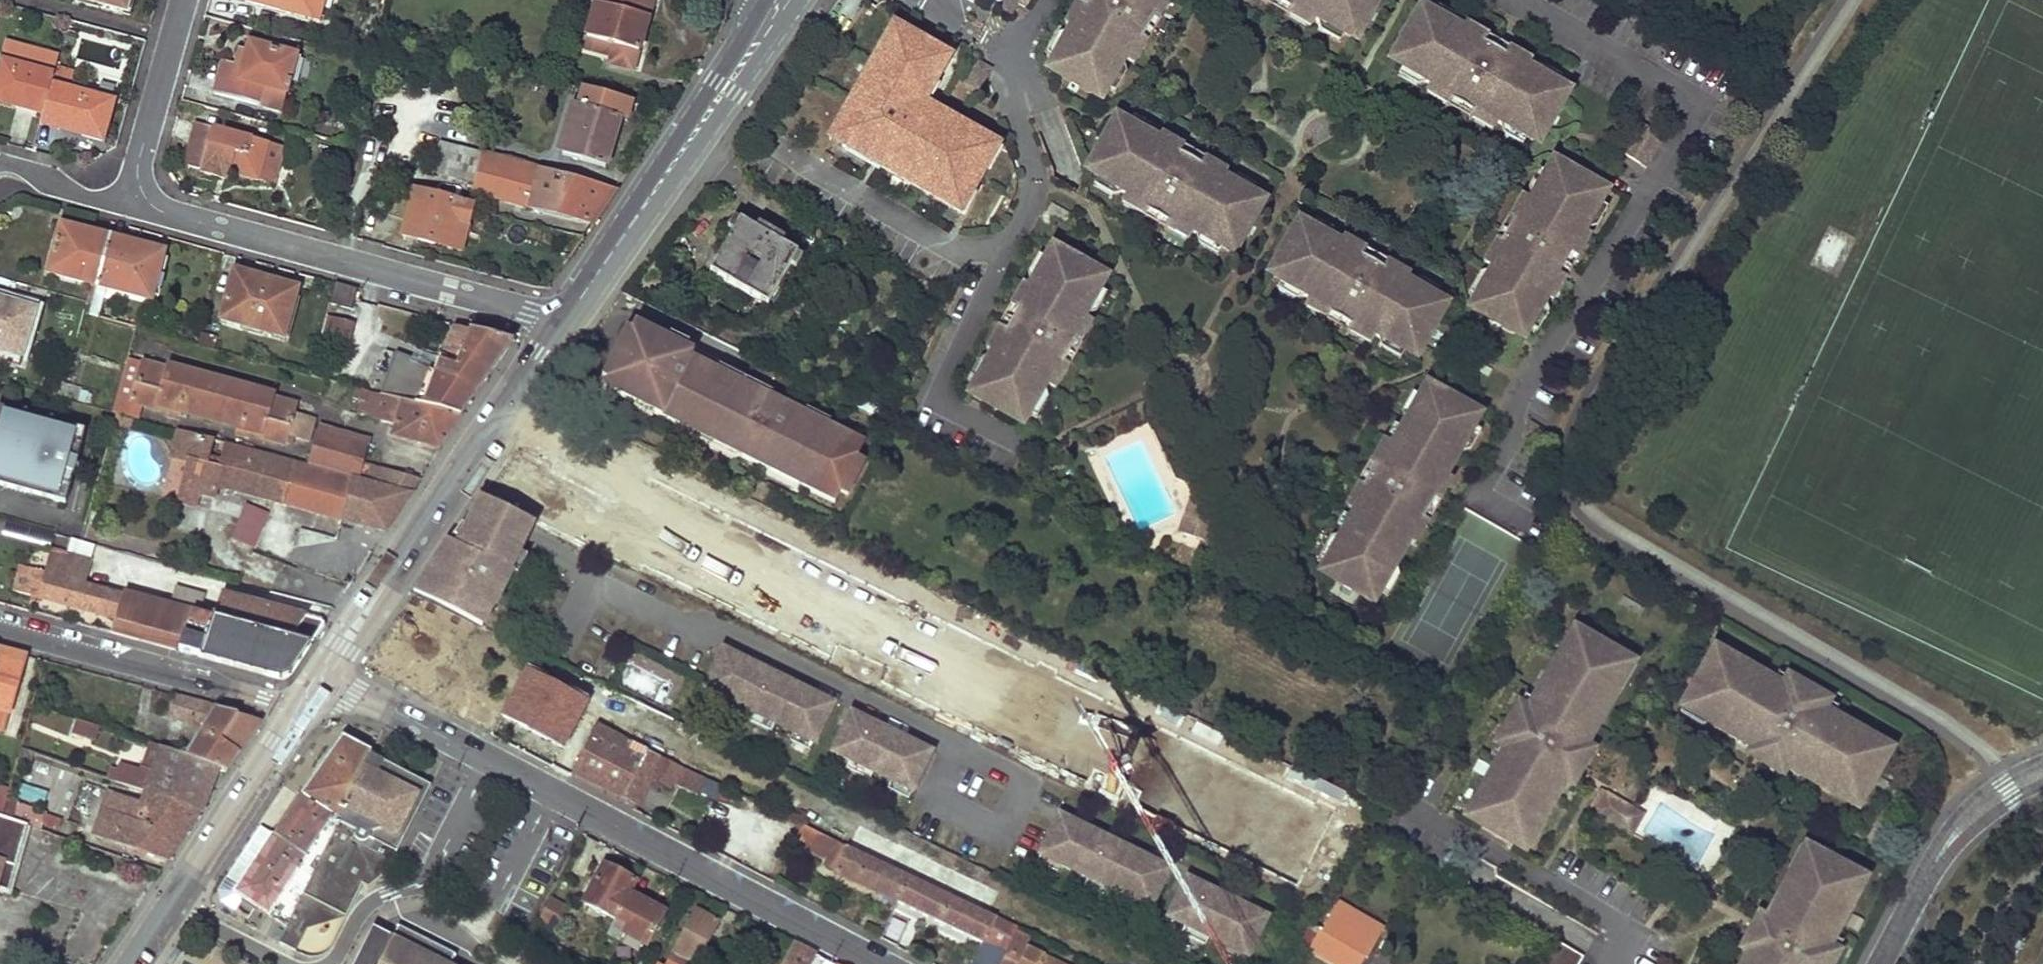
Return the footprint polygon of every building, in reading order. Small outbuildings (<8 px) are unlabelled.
[(120,10),(122,0),(80,0),(120,10)] [(314,18),(318,5),(319,0),(249,0),(314,18)] [(636,54),(651,0),(596,0),(592,17),(580,14),(574,11),(568,35),(585,40),(636,54)] [(580,14),(592,17),(596,0),(584,0),(580,14)] [(1001,9),(1011,14),(1017,4),(1025,8),(1029,0),(1006,0),(1001,9)] [(1071,7),(1073,8),(1063,25),(1068,28),(1061,40),(1055,37),(1045,55),(1054,60),(1048,71),(1100,99),(1106,89),(1114,93),(1125,75),(1119,72),(1125,62),(1132,66),(1144,44),(1147,46),(1161,21),(1159,20),(1170,0),(1075,0),(1071,7)] [(1324,28),(1322,32),(1339,42),(1344,34),(1355,40),(1378,0),(1260,0),(1265,3),(1264,5),(1287,18),(1288,17),(1308,28),(1312,21),(1324,28)] [(1495,124),(1507,131),(1504,136),(1520,145),(1525,136),(1537,143),(1566,92),(1555,86),(1560,77),(1543,67),(1539,73),(1526,65),(1529,61),(1509,50),(1511,48),(1484,33),(1483,35),(1464,24),(1462,29),(1450,23),(1453,17),(1436,7),(1431,16),(1421,10),(1392,61),(1402,67),(1398,76),(1416,86),(1419,80),(1429,86),(1425,94),(1446,106),(1445,108),(1470,121),(1471,119),(1491,131),(1495,124)] [(938,84),(935,82),(950,57),(923,42),(926,37),(900,22),(893,34),(889,32),(877,54),(875,53),(869,64),(863,75),(865,76),(837,124),(847,129),(841,139),(849,143),(844,151),(878,170),(879,168),(951,209),(964,216),(976,194),(972,192),(986,166),(990,169),(1002,147),(990,140),(953,120),(955,117),(940,109),(938,112),(927,105),(938,84)] [(212,90),(256,102),(261,84),(281,90),(291,53),(245,40),(238,65),(220,60),(212,90)] [(51,77),(0,62),(0,104),(40,115),(49,86),(51,77)] [(989,69),(978,63),(968,83),(978,88),(989,69)] [(552,71),(550,80),(564,83),(566,74),(552,71)] [(261,84),(256,102),(276,108),(281,90),(261,84)] [(95,141),(106,102),(49,86),(40,115),(38,125),(95,141)] [(622,100),(579,88),(558,158),(601,169),(622,100)] [(1114,191),(1125,197),(1121,204),(1141,216),(1140,218),(1166,232),(1166,231),(1186,242),(1190,234),(1202,241),(1199,247),(1217,257),(1222,248),(1233,254),(1262,203),(1251,197),(1256,189),(1238,179),(1236,184),(1224,178),(1227,173),(1205,161),(1206,161),(1181,147),(1160,136),(1158,140),(1146,133),(1149,128),(1131,118),(1126,126),(1116,121),(1087,171),(1097,177),(1093,186),(1111,196),(1114,191)] [(226,169),(253,177),(263,140),(192,119),(182,157),(186,163),(196,168),(215,173),(216,171),(225,173),(226,169)] [(446,172),(453,148),(432,142),(425,167),(446,172)] [(446,172),(471,179),(477,159),(478,155),(453,148),(446,172)] [(471,179),(467,193),(589,226),(601,208),(612,191),(536,170),(535,174),(477,159),(471,179)] [(1490,269),(1484,280),(1478,277),(1468,295),(1476,300),(1471,310),(1521,338),(1527,329),(1536,334),(1546,316),(1541,312),(1547,302),(1552,304),(1563,286),(1564,287),(1579,261),(1577,260),(1590,238),(1585,236),(1592,224),(1597,227),(1606,210),(1598,205),(1604,194),(1553,165),(1547,176),(1538,171),(1528,189),(1534,192),(1528,203),(1520,199),(1508,220),(1506,219),(1493,243),(1495,244),(1482,265),(1490,269)] [(470,206),(411,190),(400,235),(457,252),(470,206)] [(785,246),(725,218),(701,272),(760,300),(785,246)] [(1437,292),(1420,282),(1417,287),(1404,280),(1406,276),(1386,265),(1387,263),(1361,248),(1360,250),(1342,239),(1339,243),(1328,237),(1331,232),(1312,221),(1308,229),(1299,224),(1270,275),(1280,281),(1274,290),(1293,301),(1297,295),(1308,301),(1304,308),(1325,319),(1324,320),(1348,334),(1349,333),(1370,345),(1373,338),(1385,345),(1382,351),(1398,360),(1403,350),(1415,357),(1444,306),(1432,299),(1437,292)] [(54,222),(41,270),(90,283),(103,235),(54,222)] [(103,235),(90,283),(142,298),(151,267),(140,264),(143,253),(118,246),(120,240),(103,235)] [(1089,326),(1082,322),(1090,309),(1096,312),(1106,295),(1097,290),(1103,279),(1053,250),(1046,262),(1037,257),(1027,274),(1033,277),(1027,289),(1022,286),(1011,307),(1009,305),(994,332),(995,333),(985,352),(989,355),(983,365),(977,362),(967,380),(976,385),(970,395),(1021,424),(1026,415),(1035,420),(1045,402),(1039,399),(1046,387),(1053,391),(1065,370),(1067,371),(1081,346),(1079,345),(1089,326)] [(229,269),(214,317),(278,334),(290,287),(229,269)] [(336,282),(331,303),(352,308),(356,288),(336,282)] [(20,363),(31,312),(0,304),(0,357),(20,363)] [(352,326),(326,317),(320,335),(347,344),(352,326)] [(862,441),(824,423),(803,412),(767,394),(749,385),(741,381),(744,374),(719,361),(693,348),(694,346),(652,325),(649,330),(632,322),(616,354),(612,352),(599,377),(596,384),(603,388),(685,429),(737,454),(832,502),(862,441)] [(507,342),(451,327),(435,372),(423,408),(457,417),(481,381),(507,342)] [(423,408),(435,372),(416,366),(418,361),(391,354),(376,395),(423,408)] [(18,370),(20,363),(0,357),(0,366),(18,370)] [(113,359),(99,412),(108,415),(123,419),(134,422),(138,407),(162,414),(163,410),(246,433),(245,436),(280,446),(283,437),(288,438),(293,416),(289,415),(291,407),(259,398),(259,395),(171,371),(171,374),(113,359)] [(1428,388),(1421,399),(1412,393),(1402,410),(1408,414),(1399,431),(1392,427),(1387,436),(1394,439),(1390,445),(1383,441),(1371,463),(1369,462),(1355,486),(1357,487),(1345,508),(1353,512),(1349,519),(1341,515),(1336,524),(1343,528),(1335,543),(1329,540),(1319,557),(1328,562),(1321,573),(1373,603),(1379,592),(1389,597),(1399,580),(1393,577),(1412,545),(1416,548),(1428,527),(1430,528),(1445,502),(1443,500),(1453,482),(1449,480),(1468,447),(1473,451),(1483,434),(1473,428),(1479,417),(1428,388)] [(392,426),(389,437),(435,450),(445,434),(457,417),(423,408),(376,395),(351,389),(350,399),(358,402),(355,416),(392,426)] [(62,506),(82,435),(0,412),(0,490),(62,506)] [(123,419),(108,415),(104,427),(119,431),(123,419)] [(293,416),(288,438),(303,442),(309,420),(293,416)] [(180,461),(187,436),(178,434),(174,459),(180,461)] [(187,436),(180,461),(189,464),(182,491),(197,495),(211,499),(215,486),(383,533),(408,496),(371,486),(347,479),(331,475),(187,436)] [(356,444),(340,440),(331,475),(347,479),(356,444)] [(408,496),(417,481),(374,470),(371,486),(408,496)] [(1179,533),(1183,535),(1192,510),(1197,512),(1206,489),(1197,486),(1179,533)] [(197,495),(182,491),(178,504),(194,509),(197,495)] [(435,573),(422,599),(472,623),(490,589),(500,594),(513,570),(507,567),(515,550),(517,551),(525,534),(532,522),(477,496),(467,510),(427,569),(435,573)] [(252,549),(269,514),(245,504),(229,539),(252,549)] [(1192,510),(1183,535),(1211,545),(1220,521),(1197,512),(1192,510)] [(66,554),(89,560),(93,546),(70,540),(66,554)] [(43,573),(83,584),(89,560),(66,554),(50,549),(43,573)] [(517,551),(515,550),(507,567),(513,570),(517,572),(525,555),(517,551)] [(121,594),(83,584),(43,573),(19,566),(12,591),(114,619),(121,594)] [(435,573),(427,569),(410,593),(422,599),(435,573)] [(190,593),(175,589),(169,607),(307,644),(323,624),(220,594),(215,610),(200,606),(197,598),(190,593)] [(500,594),(490,589),(472,623),(480,627),(488,610),(491,612),(500,594)] [(278,677),(289,674),(297,660),(307,644),(169,607),(121,594),(114,619),(110,632),(278,677)] [(1653,610),(1633,597),(1629,605),(1649,617),(1653,610)] [(1614,690),(1617,686),(1624,691),(1639,666),(1621,655),(1592,637),(1573,625),(1558,648),(1567,653),(1565,657),(1562,655),(1536,697),(1526,691),(1517,706),(1523,709),(1506,736),(1501,733),(1490,749),(1501,755),(1483,784),(1485,786),(1475,802),(1473,800),(1466,812),(1478,820),(1510,839),(1524,848),(1531,837),(1527,835),(1537,818),(1541,820),(1566,780),(1572,784),(1594,748),(1587,744),(1619,693),(1614,690)] [(787,689),(790,683),(722,649),(719,655),(787,689)] [(3,730),(23,656),(0,650),(0,729),(3,730)] [(1861,809),(1870,795),(1876,784),(1895,795),(1900,786),(1880,775),(1886,765),(1895,750),(1883,743),(1881,748),(1865,739),(1867,735),(1837,718),(1842,709),(1824,699),(1821,704),(1797,690),(1799,685),(1781,675),(1777,682),(1747,665),(1745,669),(1731,660),(1732,657),(1720,650),(1712,664),(1694,694),(1684,711),(1709,726),(1714,717),(1718,720),(1715,724),(1756,748),(1752,755),(1787,776),(1791,768),(1833,793),(1836,789),(1852,798),(1849,802),(1861,809)] [(787,689),(719,655),(703,687),(729,700),(730,698),(736,701),(735,703),(751,711),(774,723),(776,720),(794,728),(792,732),(812,742),(831,703),(790,683),(787,689)] [(552,674),(545,687),(566,697),(573,685),(552,674)] [(541,695),(527,688),(511,721),(563,748),(584,707),(566,697),(545,687),(541,695)] [(729,700),(703,687),(698,696),(725,709),(729,700)] [(216,709),(175,698),(173,704),(170,718),(205,729),(190,757),(216,766),(225,769),(259,721),(216,711),(216,709)] [(885,739),(890,730),(849,710),(840,728),(847,732),(852,722),(885,739)] [(774,723),(751,711),(747,720),(770,731),(774,723)] [(33,728),(56,726),(55,713),(32,714),(33,728)] [(74,721),(68,737),(108,750),(114,734),(74,721)] [(847,732),(840,728),(830,749),(847,758),(871,769),(873,766),(891,775),(890,778),(910,788),(929,749),(890,730),(885,739),(852,722),(847,732)] [(640,758),(627,751),(632,741),(618,734),(617,735),(593,723),(570,771),(621,796),(619,801),(641,812),(644,807),(634,803),(649,774),(672,785),(673,782),(698,794),(706,777),(645,747),(640,758)] [(812,742),(792,732),(788,740),(808,750),(812,742)] [(305,790),(339,807),(358,772),(368,753),(341,737),(305,790)] [(149,783),(146,793),(198,811),(206,790),(216,766),(190,757),(161,748),(149,783)] [(19,750),(16,760),(28,764),(30,764),(32,758),(33,755),(19,750)] [(382,761),(368,753),(358,772),(364,775),(382,761)] [(871,769),(847,758),(843,767),(867,778),(871,769)] [(419,781),(382,761),(364,775),(358,772),(339,807),(344,809),(285,926),(278,943),(294,951),(305,929),(318,904),(344,917),(361,884),(368,888),(380,877),(387,867),(406,828),(395,822),(401,809),(404,811),(419,781)] [(117,774),(114,782),(135,789),(139,780),(142,771),(125,766),(122,776),(117,774)] [(910,788),(890,778),(885,788),(905,798),(910,788)] [(139,780),(135,789),(146,793),(149,783),(139,780)] [(429,785),(419,781),(404,811),(401,809),(395,822),(406,828),(410,820),(429,785)] [(235,893),(237,904),(285,926),(344,809),(339,807),(305,790),(299,797),(298,795),(294,801),(272,836),(235,893)] [(1636,812),(1602,791),(1591,810),(1631,835),(1637,825),(1643,816),(1636,812)] [(100,811),(91,834),(166,859),(179,839),(198,811),(146,793),(141,807),(113,796),(105,813),(100,811)] [(106,794),(100,811),(105,813),(113,796),(106,794)] [(0,812),(0,819),(28,828),(32,829),(36,818),(13,810),(14,804),(3,801),(0,812)] [(758,818),(741,810),(729,834),(746,842),(758,818)] [(1129,854),(1057,818),(1040,851),(1066,864),(1068,861),(1074,864),(1073,867),(1088,875),(1112,886),(1113,883),(1131,892),(1130,894),(1150,904),(1169,866),(1133,848),(1129,854)] [(8,894),(28,828),(0,819),(0,892),(8,894)] [(235,893),(272,836),(259,828),(223,885),(235,893)] [(830,848),(821,866),(896,902),(910,874),(816,829),(811,840),(826,847),(827,845),(830,848)] [(1830,960),(1834,962),(1842,948),(1833,943),(1851,910),(1847,908),(1857,891),(1860,893),(1867,881),(1852,873),(1822,856),(1803,846),(1789,872),(1797,876),(1795,881),(1791,878),(1768,919),(1760,915),(1740,951),(1748,956),(1744,963),(1827,963),(1830,960)] [(1066,864),(1040,851),(1035,860),(1062,873),(1066,864)] [(601,865),(582,903),(614,922),(628,895),(635,882),(601,865)] [(1016,926),(910,874),(896,902),(982,943),(986,939),(994,942),(1005,948),(1010,937),(1016,926)] [(1112,886),(1088,875),(1084,884),(1107,896),(1112,886)] [(1223,900),(1226,894),(1187,875),(1179,891),(1184,893),(1189,884),(1223,900)] [(1184,893),(1179,891),(1168,913),(1189,923),(1208,933),(1209,930),(1229,939),(1227,942),(1247,952),(1266,913),(1226,894),(1223,900),(1189,884),(1184,893)] [(1150,904),(1130,894),(1125,904),(1145,914),(1150,904)] [(565,903),(550,895),(537,918),(545,923),(548,915),(556,919),(565,903)] [(643,945),(661,912),(628,895),(614,922),(606,937),(619,944),(623,935),(643,945)] [(344,917),(318,904),(305,929),(344,917)] [(1372,932),(1326,908),(1317,928),(1364,953),(1372,932)] [(694,911),(665,963),(693,963),(715,922),(694,911)] [(1208,933),(1189,923),(1185,932),(1204,941),(1208,933)] [(1360,959),(1364,953),(1317,928),(1312,938),(1297,931),(1288,946),(1304,954),(1305,956),(1321,963),(1356,963),(1358,959),(1360,959)] [(453,957),(397,929),(390,943),(379,963),(450,963),(453,957)] [(372,934),(357,963),(379,963),(390,943),(372,934)] [(1010,937),(1005,948),(996,963),(1061,963),(1010,937)] [(1553,940),(1538,963),(1579,963),(1583,957),(1553,940)] [(1005,948),(994,942),(985,963),(996,963),(1005,948)] [(1247,952),(1227,942),(1223,950),(1243,960),(1247,952)] [(811,956),(792,946),(783,963),(807,963),(811,956)] [(174,948),(164,963),(173,963),(181,952),(174,948)]
